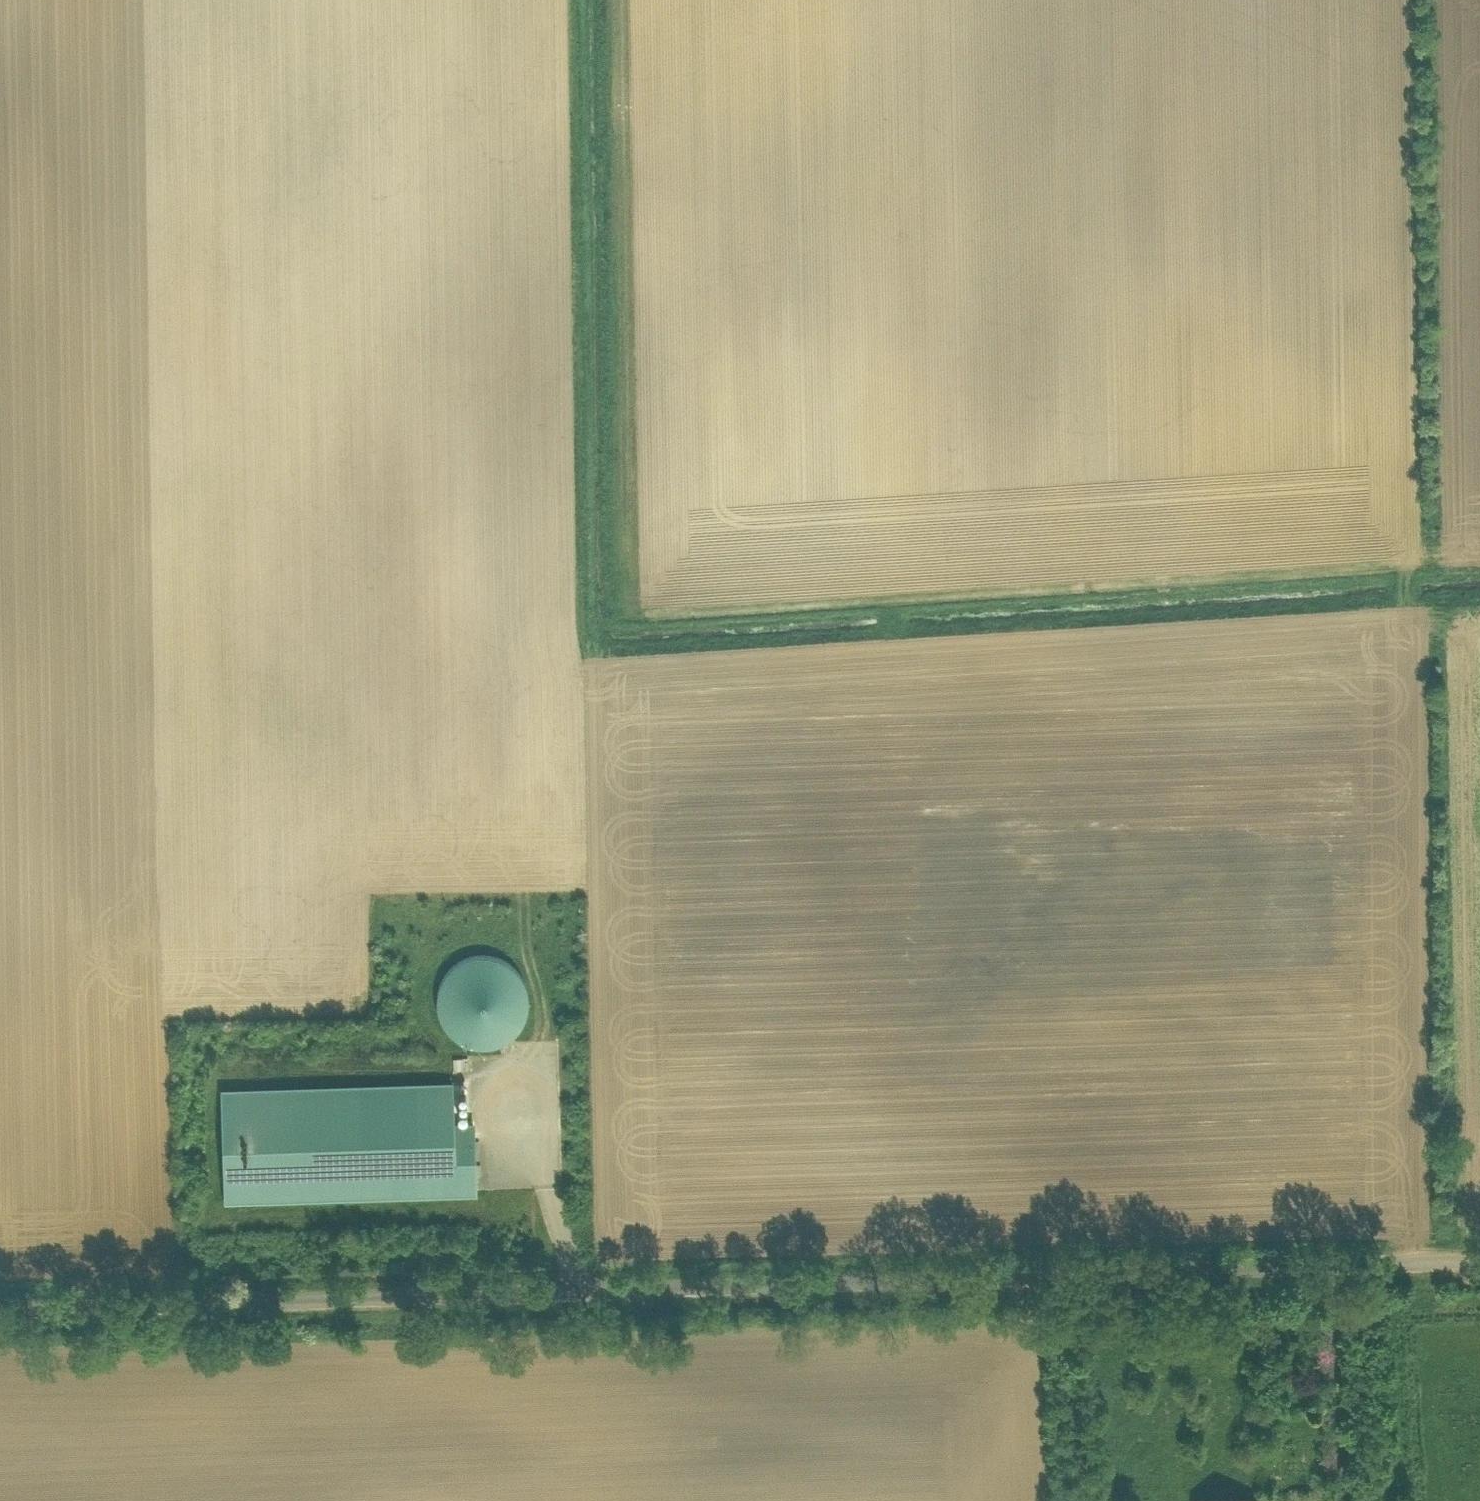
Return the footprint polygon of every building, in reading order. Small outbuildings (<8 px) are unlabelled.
[(221,1088),(225,1198),(476,1188),(473,1118),(451,1119),(450,1079),(221,1088)]
